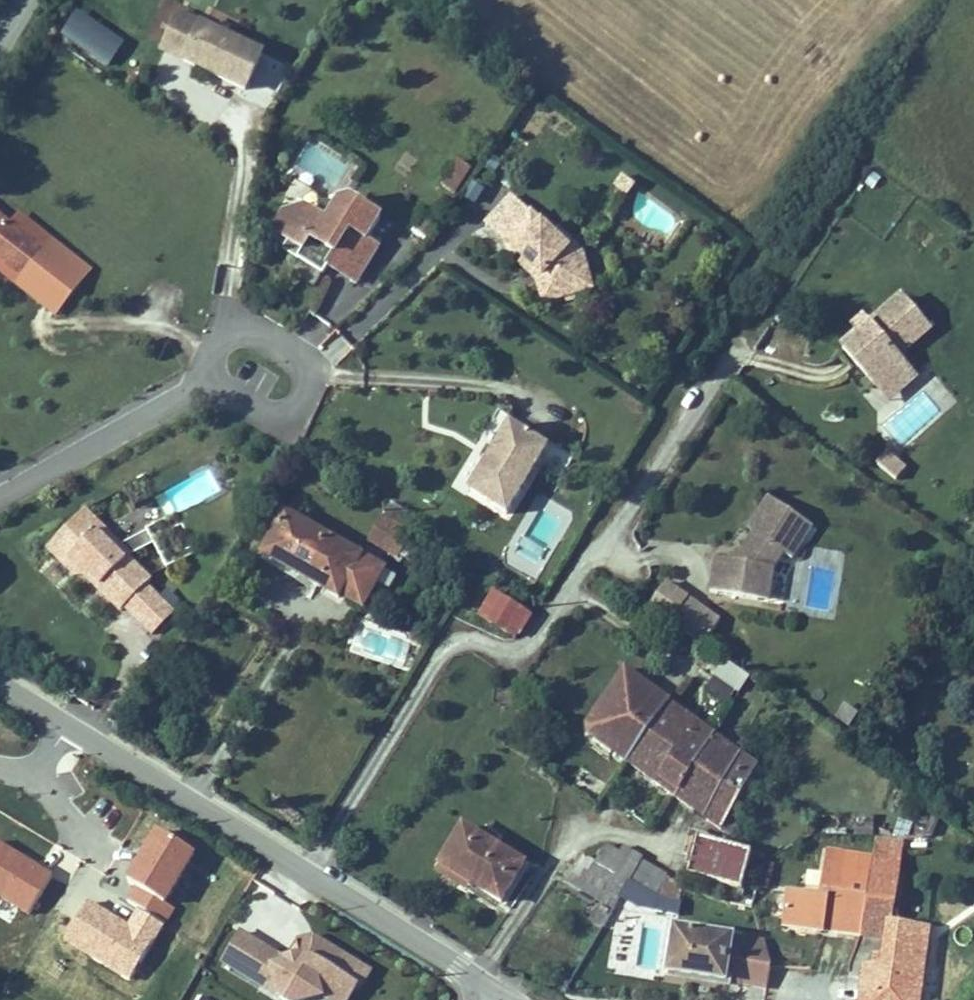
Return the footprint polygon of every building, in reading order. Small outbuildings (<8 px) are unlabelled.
[(64,34),(113,63),(128,38),(78,10),(64,34)] [(263,62),(180,24),(163,59),(247,98),(263,62)] [(457,198),(473,173),(458,163),(442,187),(457,198)] [(476,205),(484,194),(472,186),(464,197),(476,205)] [(504,245),(531,217),(511,197),(484,226),(504,245)] [(373,244),(384,226),(350,207),(337,207),(326,226),(307,209),(281,215),(269,236),(287,248),(301,256),(296,264),(310,271),(322,279),(326,274),(357,290),(381,251),(373,244)] [(583,296),(571,253),(556,238),(533,215),(531,217),(504,245),(502,247),(515,258),(513,260),(520,268),(523,265),(542,283),(548,307),(583,296)] [(58,321),(94,272),(20,219),(11,231),(0,223),(0,279),(58,321)] [(595,293),(585,258),(561,234),(556,238),(571,253),(583,296),(595,293)] [(296,264),(301,256),(287,248),(282,256),(296,264)] [(542,283),(523,265),(520,268),(519,269),(537,287),(543,309),(548,307),(542,283)] [(906,359),(935,332),(901,297),(867,328),(857,338),(841,353),(880,395),(911,365),(906,359)] [(857,338),(867,328),(861,321),(850,331),(857,338)] [(893,409),(925,380),(911,365),(880,395),(893,409)] [(509,523),(551,454),(510,429),(491,460),(468,498),(509,523)] [(887,447),(874,461),(893,479),(906,466),(887,447)] [(753,537),(744,550),(749,554),(741,566),(734,564),(715,560),(708,593),(768,605),(773,573),(783,558),(791,564),(813,533),(770,502),(748,533),(753,537)] [(222,541),(200,503),(145,534),(152,545),(167,572),(222,541)] [(391,505),(369,547),(399,562),(400,559),(414,532),(420,520),(391,505)] [(96,591),(120,615),(124,611),(145,589),(150,584),(126,560),(123,563),(95,535),(101,530),(85,514),(60,538),(75,553),(67,562),(84,579),(89,579),(98,589),(96,591)] [(258,565),(321,597),(339,607),(341,603),(363,560),(282,519),(258,565)] [(120,549),(101,530),(95,535),(123,563),(126,560),(129,557),(120,549)] [(414,532),(400,559),(413,565),(427,538),(414,532)] [(152,545),(145,534),(120,549),(129,557),(126,560),(152,545)] [(74,579),(84,579),(67,562),(75,553),(60,538),(47,552),(74,579)] [(741,566),(749,554),(744,550),(734,564),(741,566)] [(363,560),(341,603),(364,615),(386,573),(363,560)] [(84,579),(96,591),(98,589),(89,579),(84,579)] [(650,611),(703,647),(722,619),(669,583),(650,611)] [(145,589),(124,611),(136,623),(157,602),(145,589)] [(516,646),(532,619),(493,596),(477,622),(516,646)] [(157,602),(136,623),(151,638),(173,617),(157,602)] [(711,674),(737,692),(749,675),(722,657),(711,674)] [(705,733),(624,675),(585,729),(588,739),(645,780),(677,735),(694,747),(705,733)] [(842,702),(835,718),(849,724),(856,709),(842,702)] [(716,741),(705,733),(694,747),(677,735),(645,780),(673,800),(716,741)] [(757,770),(716,741),(673,800),(721,835),(757,770)] [(573,782),(595,796),(604,782),(582,768),(573,782)] [(502,910),(527,870),(464,831),(433,880),(465,900),(471,890),(502,910)] [(860,999),(923,999),(933,931),(893,922),(904,843),(876,843),(874,861),(862,944),(885,947),(882,966),(873,965),(873,971),(863,969),(860,999)] [(629,884),(644,858),(625,848),(622,854),(607,846),(595,866),(629,884)] [(693,873),(688,888),(740,904),(752,864),(688,846),(681,870),(693,873)] [(862,944),(874,861),(829,854),(820,898),(789,894),(786,934),(862,944)] [(613,912),(629,884),(595,866),(581,858),(566,886),(613,912)] [(645,865),(647,860),(644,858),(629,884),(660,896),(669,878),(645,865)] [(240,934),(220,970),(270,999),(353,999),(360,987),(366,986),(374,974),(310,939),(294,945),(288,957),(282,959),(240,934)] [(755,950),(674,937),(667,981),(747,995),(755,950)] [(764,951),(755,950),(747,995),(766,997),(770,977),(764,951)]
